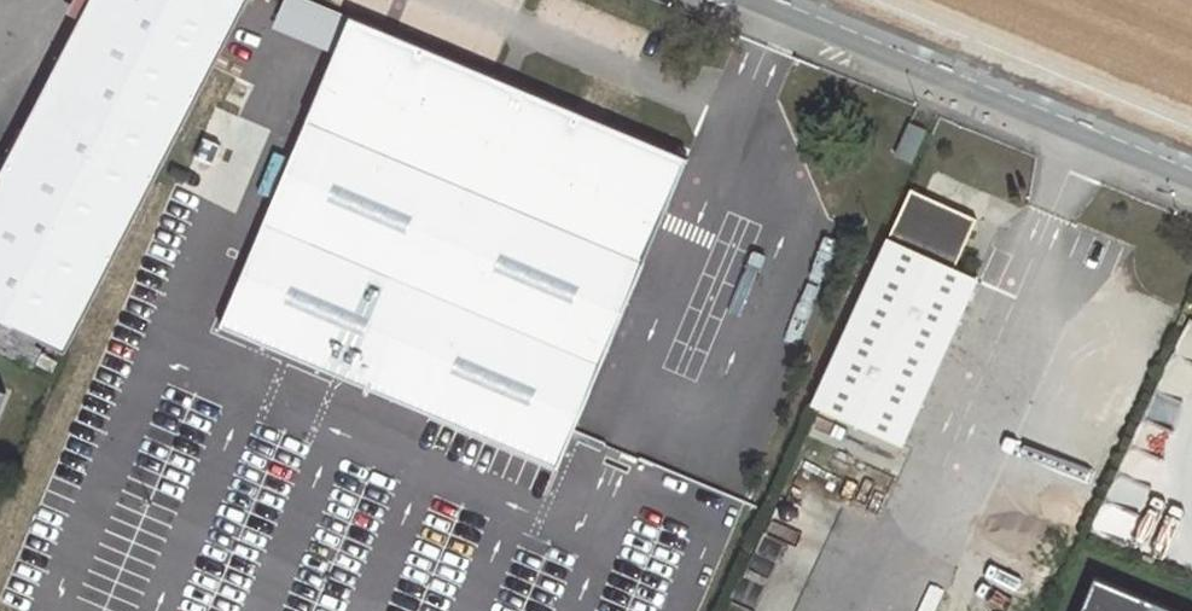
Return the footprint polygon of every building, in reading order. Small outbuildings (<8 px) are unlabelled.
[(247,0),(92,0),(0,177),(0,319),(64,353),(247,0)] [(603,125),(573,113),(351,19),(221,327),(557,469),(687,160),(603,125)] [(576,105),(573,113),(603,125),(605,121),(606,116),(606,110),(617,106),(612,99),(605,95),(597,93),(587,95),(578,101),(576,105)] [(924,132),(909,125),(895,156),(911,162),(924,132)] [(977,220),(911,190),(813,405),(904,446),(978,281),(954,269),(977,220)] [(1096,578),(1082,610),(1177,610),(1096,578)]
